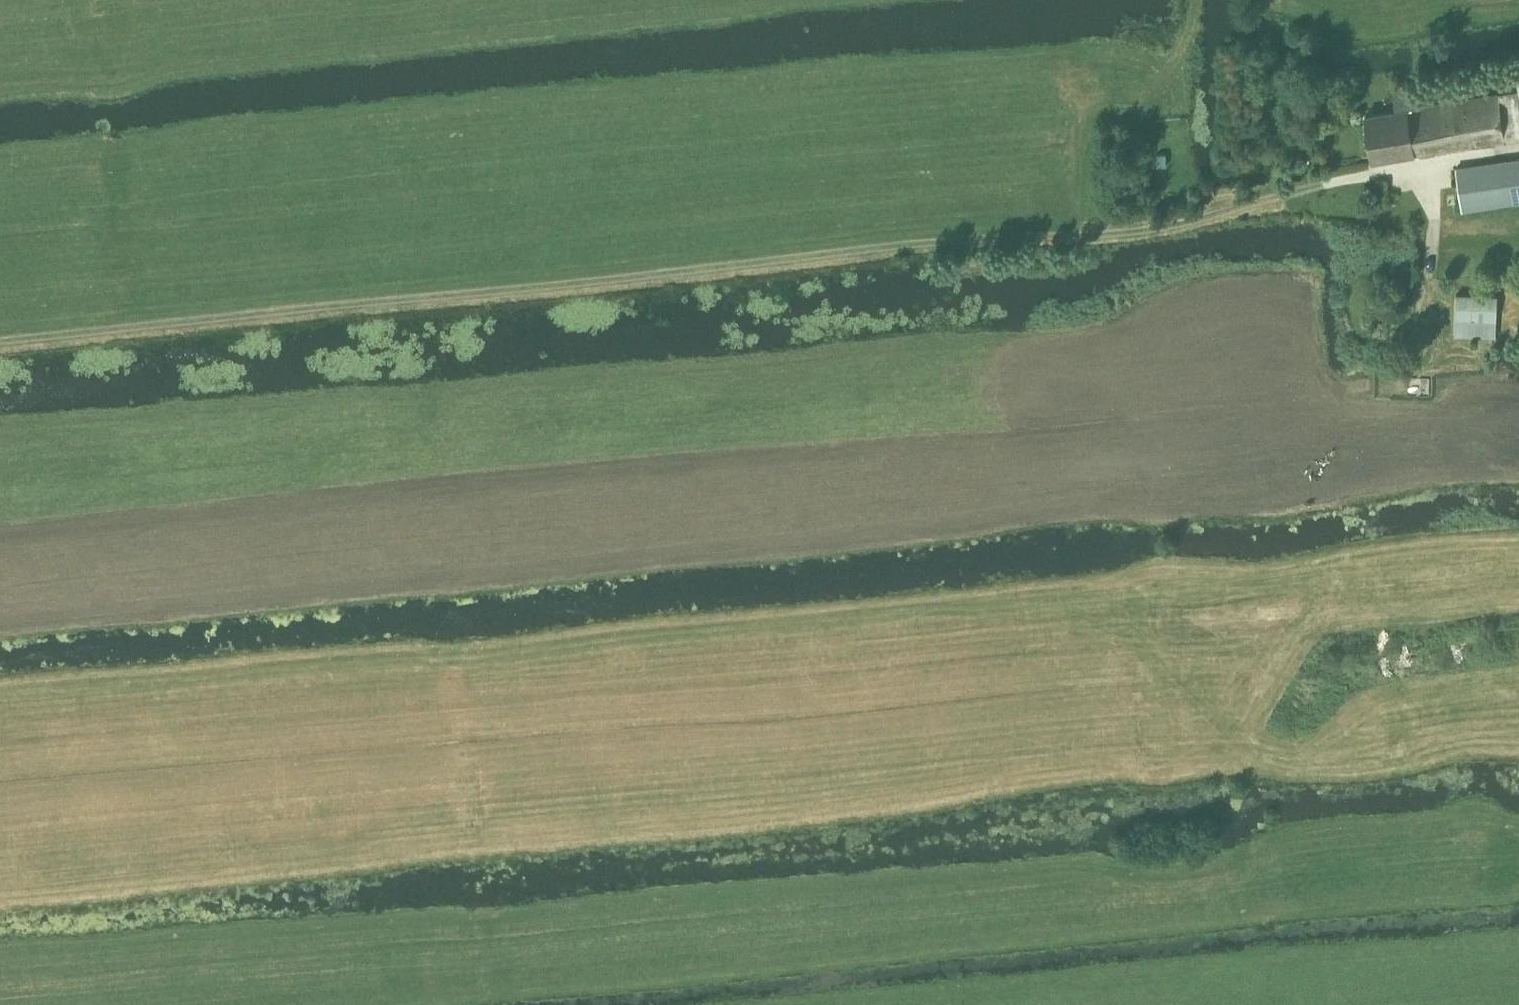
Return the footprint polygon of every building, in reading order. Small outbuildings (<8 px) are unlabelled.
[(1373,161),(1505,141),(1499,93),(1412,107),(1409,86),(1393,89),(1396,110),(1366,114),(1373,161)] [(1518,201),(1518,159),(1456,168),(1462,209),(1518,201)] [(1498,337),(1499,297),(1458,295),(1456,336),(1498,337)]
